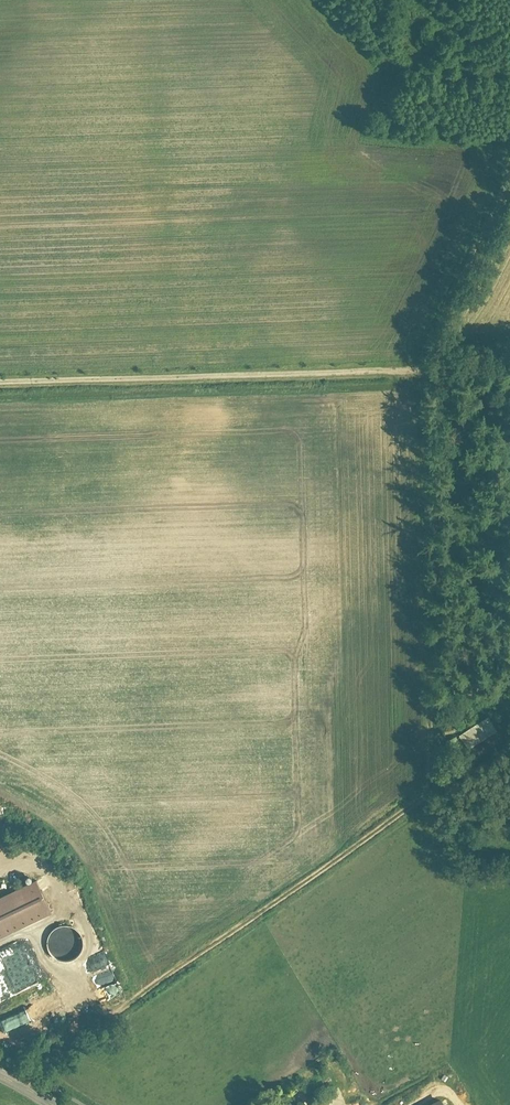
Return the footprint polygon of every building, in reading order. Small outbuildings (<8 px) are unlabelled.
[(490,719),(457,739),(465,753),(498,733),(490,719)] [(51,915),(35,882),(0,899),(0,939),(51,915)] [(49,945),(50,950),(53,955),(55,956),(60,959),(65,959),(70,958),(74,956),(77,952),(79,946),(78,938),(75,933),(71,930),(65,928),(59,929),(54,932),(51,936),(49,940),(49,945)]
